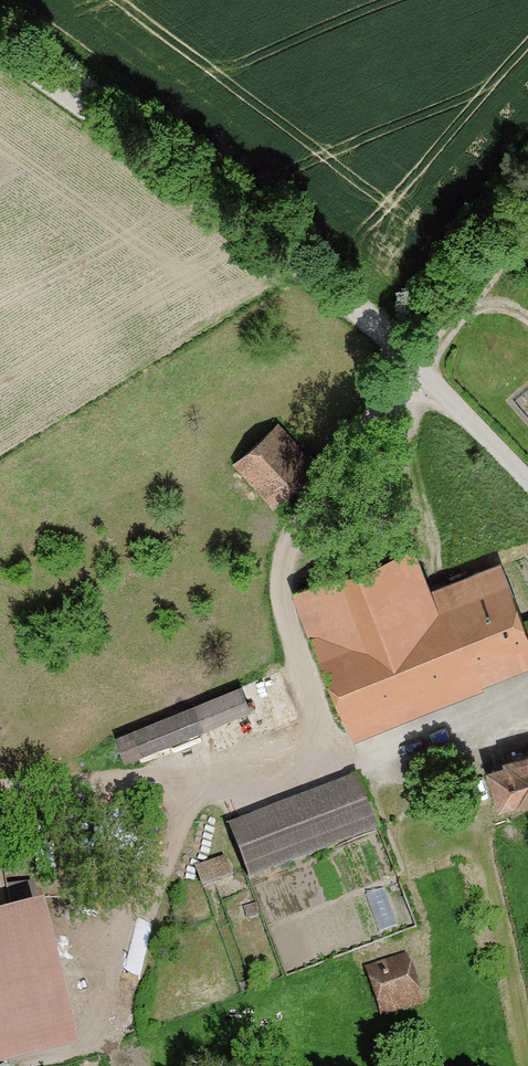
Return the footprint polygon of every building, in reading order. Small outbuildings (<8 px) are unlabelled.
[(277,418),(230,464),(274,508),(321,462),(277,418)] [(306,611),(364,747),(527,677),(527,625),(507,575),(440,604),(422,561),(306,611)] [(127,759),(256,706),(244,678),(115,731),(127,759)] [(487,766),(497,804),(527,795),(527,754),(487,766)] [(357,777),(229,826),(250,879),(378,830),(357,777)] [(0,928),(0,1065),(77,1047),(45,917),(0,928)] [(405,953),(363,967),(381,1018),(423,1004),(405,953)]
